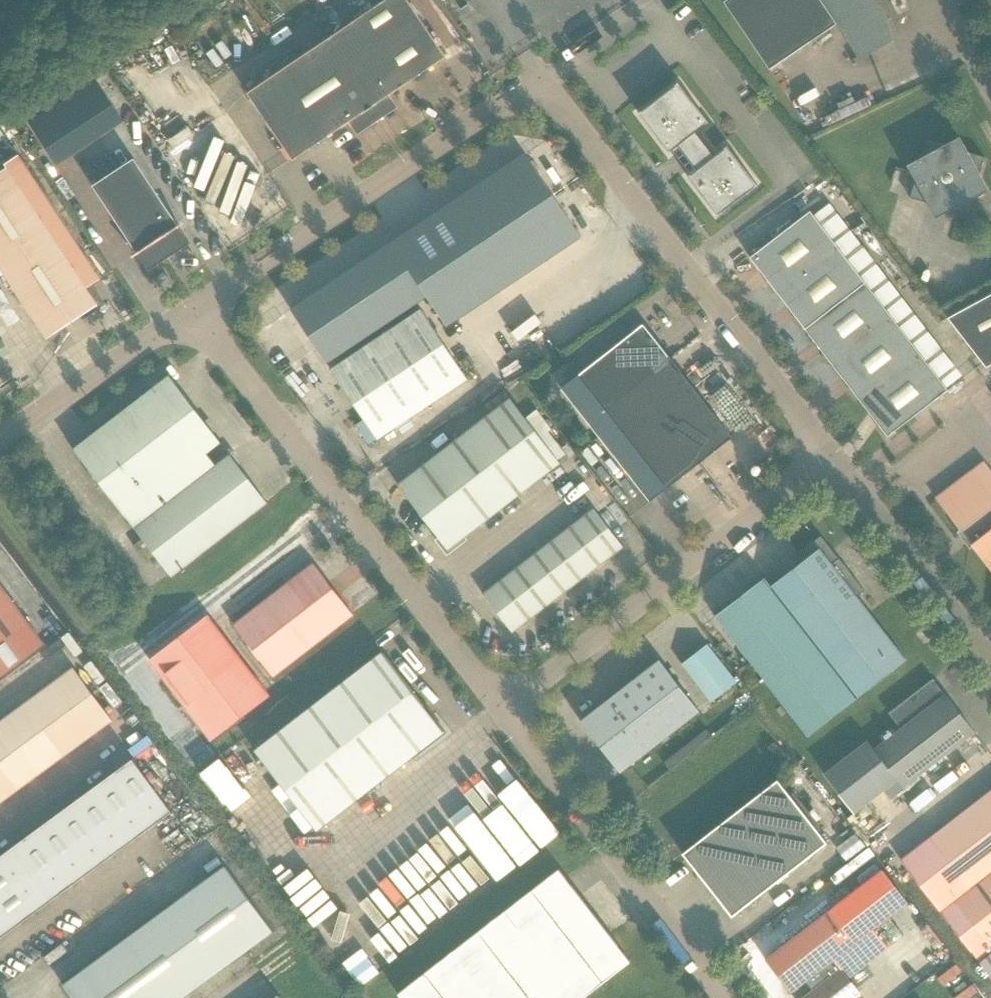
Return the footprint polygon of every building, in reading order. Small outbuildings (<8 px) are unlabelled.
[(325,42),(249,93),(293,160),(328,136),(329,138),(334,135),(333,133),(349,122),(358,135),(399,107),(390,94),(446,57),(408,0),(387,0),(325,42)] [(725,2),(770,69),(837,24),(859,57),(875,46),(889,37),(873,0),(727,0),(725,2)] [(548,32),(557,46),(575,36),(566,21),(548,32)] [(710,122),(679,82),(640,113),(670,152),(679,145),(698,169),(689,176),(719,216),(759,185),(728,146),(719,153),(714,156),(696,132),(710,122)] [(830,119),(872,101),(868,91),(826,109),(830,119)] [(187,136),(193,145),(213,132),(207,122),(187,136)] [(923,157),(907,166),(916,181),(911,198),(927,203),(936,218),(951,210),(968,215),(973,198),(989,189),(980,174),(985,157),(968,152),(960,137),(945,145),(928,140),(923,157)] [(448,326),(582,237),(526,153),(292,309),(328,363),(428,296),(448,326)] [(47,338),(80,316),(82,319),(100,307),(85,284),(89,282),(88,282),(85,284),(75,270),(89,261),(20,157),(0,170),(0,267),(47,338)] [(191,244),(135,158),(93,186),(149,271),(191,244)] [(830,174),(811,184),(815,192),(834,181),(830,174)] [(575,187),(587,202),(594,196),(582,182),(575,187)] [(214,208),(230,196),(220,183),(204,194),(214,208)] [(377,224),(395,208),(389,201),(371,217),(377,224)] [(751,257),(888,436),(948,390),(811,211),(751,257)] [(949,318),(987,367),(990,365),(990,295),(949,318)] [(422,309),(332,369),(378,439),(469,379),(422,309)] [(644,324),(562,389),(651,502),(733,437),(644,324)] [(172,577),(268,503),(231,455),(216,466),(207,453),(221,442),(170,375),(74,449),(172,577)] [(449,550),(493,516),(561,463),(511,399),(399,485),(449,550)] [(563,469),(571,479),(588,464),(580,455),(563,469)] [(936,498),(990,569),(990,470),(985,461),(936,498)] [(35,504),(45,497),(36,484),(26,490),(35,504)] [(514,632),(624,546),(595,508),(484,594),(514,632)] [(797,554),(803,562),(771,586),(765,578),(718,615),(811,734),(907,660),(858,597),(865,591),(840,558),(832,564),(814,541),(797,554)] [(314,563),(234,625),(274,676),(354,615),(314,563)] [(0,584),(0,678),(45,644),(0,584)] [(149,659),(210,740),(269,695),(208,614),(149,659)] [(683,666),(711,702),(737,682),(709,646),(683,666)] [(255,751),(317,831),(445,732),(383,652),(255,751)] [(581,721),(621,772),(700,711),(660,660),(581,721)] [(113,720),(74,668),(0,722),(0,803),(113,720)] [(110,672),(102,677),(114,697),(122,693),(110,672)] [(889,714),(891,713),(902,728),(875,750),(868,741),(825,774),(855,813),(898,780),(904,788),(975,732),(946,694),(944,696),(933,681),(934,679),(934,678),(888,713),(889,714)] [(133,759),(0,857),(0,939),(172,812),(133,759)] [(828,843),(778,779),(683,854),(733,917),(828,843)] [(901,860),(980,962),(990,977),(990,791),(931,838),(901,860)] [(226,866),(64,985),(73,997),(183,997),(274,931),(226,866)] [(402,997),(584,997),(631,961),(560,869),(398,994),(402,997)] [(883,869),(766,960),(791,993),(806,981),(814,990),(804,997),(857,997),(862,994),(849,978),(888,948),(874,929),(908,902),(883,869)]
